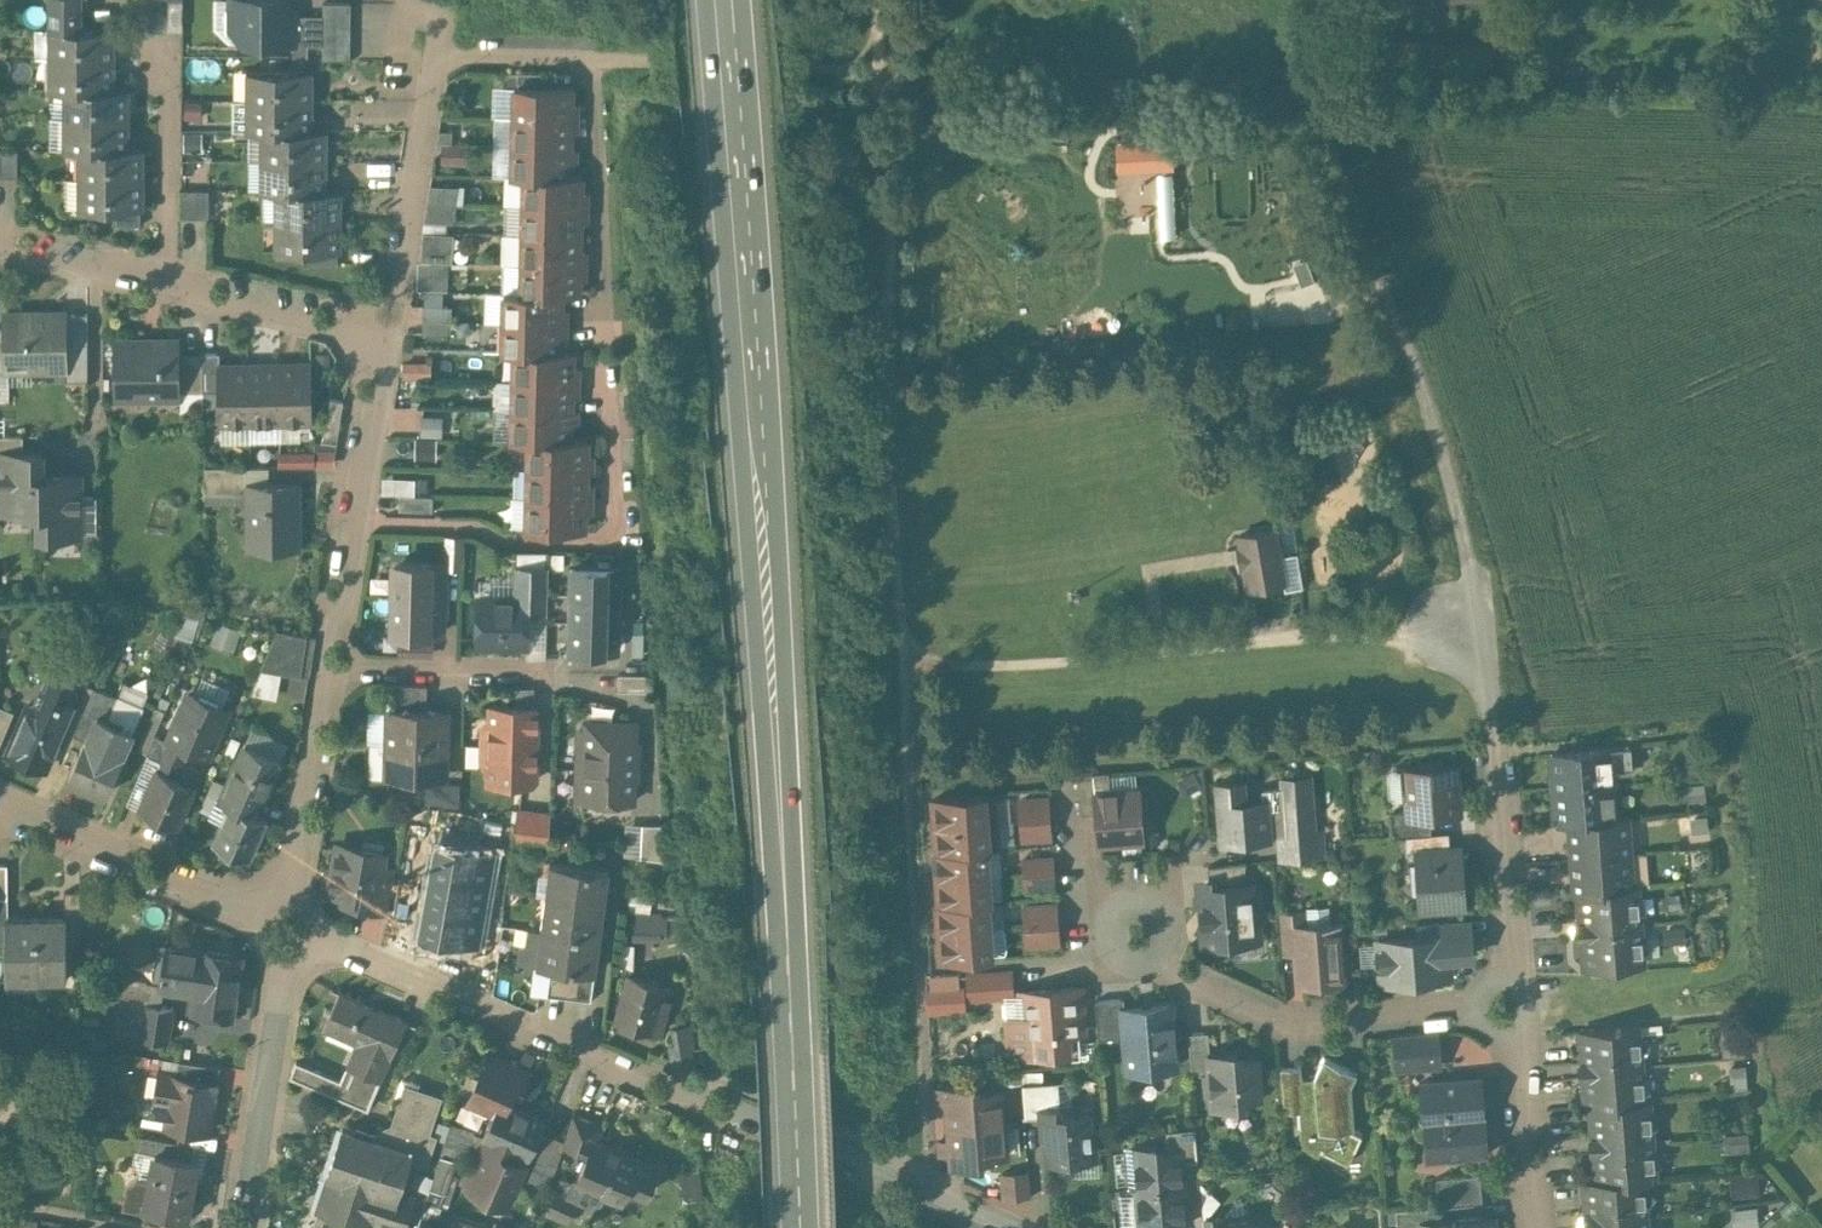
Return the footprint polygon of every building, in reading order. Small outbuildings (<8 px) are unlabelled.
[(54,29),(81,29),(81,0),(47,0),(48,29),(54,29)] [(231,28),(244,41),(293,41),(295,41),(295,15),(295,12),(283,0),(231,0),(231,28)] [(351,3),(323,3),(323,15),(323,17),(351,17),(351,3)] [(323,15),(295,15),(295,41),(293,41),(293,56),(308,56),(308,45),(323,44),(323,31),(323,17),(323,15)] [(351,17),(323,17),(323,31),(351,31),(351,17)] [(112,29),(81,29),(54,29),(54,60),(113,59),(112,29)] [(351,31),(323,31),(323,44),(350,45),(351,31)] [(350,45),(323,44),(323,59),(350,59),(350,45)] [(113,59),(54,60),(54,89),(66,89),(69,89),(113,89),(113,59)] [(310,71),(251,70),(251,100),(310,101),(310,71)] [(551,74),(517,73),(517,88),(551,89),(551,74)] [(517,88),(514,88),(514,118),(568,119),(568,113),(571,113),(572,89),(551,89),(517,88)] [(113,89),(69,89),(69,119),(127,119),(127,89),(113,89)] [(311,102),(258,102),(258,128),(311,129),(311,102)] [(568,119),(514,118),(513,147),(570,149),(571,126),(567,125),(568,119)] [(127,119),(69,119),(68,149),(79,149),(83,149),(127,149),(127,119)] [(325,131),(266,130),(266,160),(325,161),(325,131)] [(570,149),(513,147),(512,177),(524,177),(570,178),(570,177),(570,155),(567,155),(567,150),(571,150),(570,149)] [(17,150),(3,149),(3,177),(17,177),(17,150)] [(127,149),(83,149),(83,179),(142,179),(142,149),(127,149)] [(368,175),(367,159),(349,160),(350,176),(368,175)] [(325,161),(266,160),(265,190),(280,190),(324,191),(325,161)] [(570,178),(524,177),(523,206),(577,207),(578,201),(581,202),(582,177),(570,177),(570,178)] [(142,179),(83,179),(83,210),(113,209),(132,209),(140,209),(142,209),(142,179)] [(463,226),(464,183),(431,182),(430,224),(463,226)] [(195,189),(181,189),(180,217),(195,217),(195,189)] [(209,189),(195,189),(195,217),(209,217),(209,189)] [(324,191),(280,190),(280,220),(339,220),(339,191),(324,191)] [(577,207),(523,206),(523,235),(580,237),(581,214),(577,213),(577,207)] [(132,209),(113,209),(113,224),(141,224),(140,209),(132,209)] [(339,220),(280,220),(280,251),(310,251),(338,251),(339,251),(339,220)] [(424,230),(423,288),(455,288),(456,230),(424,230)] [(580,237),(523,235),(522,264),(576,266),(576,260),(580,260),(580,237)] [(338,251),(310,251),(310,266),(338,266),(338,251)] [(576,266),(522,264),(521,293),(521,294),(561,295),(562,296),(579,296),(579,272),(576,272),(576,266)] [(561,295),(521,294),(521,293),(504,292),(503,322),(557,324),(557,318),(561,318),(562,296),(561,295)] [(452,306),(423,305),(423,319),(423,320),(451,320),(452,306)] [(65,314),(65,312),(5,313),(5,329),(5,369),(8,369),(66,368),(65,343),(65,314)] [(88,343),(87,313),(65,314),(65,343),(88,343)] [(451,320),(423,320),(422,334),(451,335),(452,321),(451,320)] [(557,324),(503,322),(502,352),(572,354),(572,353),(560,352),(561,330),(557,330),(557,324)] [(5,329),(0,330),(0,381),(9,381),(8,369),(5,369),(5,329)] [(180,339),(116,340),(117,400),(180,398),(180,391),(180,354),(180,339)] [(572,354),(502,352),(503,353),(515,353),(514,381),(568,383),(568,377),(572,377),(572,354)] [(203,353),(180,354),(180,391),(204,391),(203,353)] [(220,353),(203,353),(204,391),(219,391),(218,365),(220,365),(220,364),(220,353)] [(406,359),(406,375),(436,375),(436,359),(406,359)] [(312,421),(311,363),(294,364),(294,367),(280,367),(281,422),(312,421)] [(266,367),(266,364),(250,365),(250,423),(281,422),(280,367),(266,367)] [(236,368),(235,365),(220,365),(218,365),(219,391),(219,423),(250,423),(250,365),(249,365),(249,368),(236,368)] [(568,383),(514,381),(513,411),(571,412),(571,389),(568,389),(568,383)] [(344,400),(330,398),(323,441),(337,443),(344,400)] [(571,412),(513,411),(513,440),(587,442),(587,441),(570,440),(571,418),(567,418),(567,413),(571,413),(571,412)] [(424,433),(446,434),(446,414),(425,413),(424,433)] [(441,456),(440,434),(419,435),(420,457),(441,456)] [(0,435),(0,462),(2,462),(2,452),(23,452),(23,435),(0,435)] [(587,442),(513,440),(513,441),(529,441),(529,469),(586,471),(586,470),(582,470),(583,465),(586,465),(587,442)] [(42,476),(42,452),(23,452),(2,452),(2,462),(2,510),(40,510),(40,534),(80,534),(80,532),(80,496),(80,476),(42,476)] [(242,466),(205,466),(205,485),(242,485),(242,466)] [(586,471),(529,469),(528,498),(582,500),(582,494),(585,494),(586,471)] [(429,493),(429,474),(387,474),(387,492),(402,492),(402,509),(437,509),(437,493),(429,493)] [(299,483),(248,483),(249,548),(299,548),(299,483)] [(97,496),(80,496),(80,532),(97,532),(97,496)] [(582,500),(528,498),(527,529),(584,530),(585,506),(581,506),(582,500)] [(1275,529),(1240,535),(1242,547),(1237,548),(1240,565),(1245,565),(1249,588),(1284,582),(1275,529)] [(549,552),(517,551),(516,599),(528,600),(528,612),(547,613),(549,552)] [(612,554),(597,554),(596,568),(612,569),(612,554)] [(444,563),(395,562),(394,596),(443,597),(444,563)] [(596,568),(571,568),(570,595),(618,597),(619,569),(612,569),(596,568)] [(618,597),(570,595),(570,622),(618,623),(618,597)] [(443,597),(394,596),(393,630),(443,631),(443,597)] [(516,599),(479,599),(478,643),(527,644),(528,612),(528,600),(516,599)] [(547,613),(528,612),(527,644),(526,658),(546,659),(547,613)] [(213,641),(237,648),(243,627),(220,620),(213,641)] [(618,623),(570,622),(569,650),(617,651),(618,623)] [(308,636),(279,630),(262,669),(301,676),(308,636)] [(45,711),(30,704),(9,751),(45,767),(62,728),(74,734),(94,687),(95,686),(62,672),(45,711)] [(651,676),(618,675),(618,692),(653,693),(651,676)] [(427,685),(392,684),(392,709),(426,710),(427,685)] [(117,697),(94,687),(74,734),(86,739),(69,777),(105,793),(122,755),(118,753),(127,733),(105,724),(117,697)] [(227,711),(188,694),(168,741),(170,741),(158,768),(194,784),(200,770),(181,762),(187,749),(207,758),(227,711)] [(14,711),(0,705),(0,744),(14,711)] [(533,707),(490,706),(489,743),(482,743),(481,762),(488,769),(488,782),(489,782),(494,787),(503,787),(508,782),(531,783),(536,778),(538,712),(533,707)] [(392,709),(388,709),(387,743),(447,744),(448,734),(441,727),(441,711),(426,710),(392,709)] [(635,724),(598,723),(598,730),(581,730),(581,745),(578,749),(577,758),(580,761),(580,770),(585,770),(584,802),(591,802),(595,805),(603,806),(607,802),(633,803),(635,724)] [(447,744),(387,743),(386,777),(439,778),(440,762),(447,755),(447,744)] [(280,760),(245,744),(226,787),(261,802),(280,760)] [(1630,746),(1550,753),(1553,789),(1613,784),(1612,769),(1632,768),(1630,746)] [(1439,761),(1420,763),(1421,768),(1410,768),(1411,779),(1407,784),(1409,810),(1410,815),(1430,813),(1459,811),(1455,765),(1439,766),(1439,761)] [(158,768),(157,768),(140,809),(177,825),(195,784),(194,784),(158,768)] [(1138,788),(1110,791),(1108,772),(1093,773),(1097,814),(1099,844),(1122,842),(1121,832),(1142,830),(1138,788)] [(1093,773),(1077,775),(1080,815),(1097,814),(1093,773)] [(462,804),(463,779),(420,779),(419,804),(462,804)] [(1244,801),(1242,781),(1218,783),(1223,840),(1278,836),(1312,833),(1312,831),(1309,804),(1294,795),(1286,795),(1285,786),(1262,788),(1263,800),(1244,801)] [(1613,784),(1553,789),(1555,803),(1561,802),(1563,822),(1627,817),(1627,816),(1616,817),(1615,798),(1610,798),(1609,785),(1613,785),(1613,784)] [(261,802),(226,787),(220,801),(229,805),(213,842),(250,858),(267,819),(256,814),(261,802)] [(995,795),(932,800),(937,853),(934,853),(939,906),(936,906),(940,960),(993,956),(991,928),(989,903),(991,903),(987,850),(999,849),(995,795)] [(1047,799),(1020,801),(1023,840),(1050,838),(1047,799)] [(550,814),(518,810),(513,842),(549,846),(550,814)] [(1409,810),(1391,812),(1393,836),(1405,835),(1431,833),(1432,832),(1430,813),(1410,815),(1409,810)] [(1627,817),(1563,822),(1563,823),(1569,823),(1572,856),(1630,852),(1627,817)] [(662,826),(642,825),(641,859),(664,862),(662,826)] [(1312,833),(1278,836),(1280,860),(1323,856),(1321,831),(1312,831),(1312,833)] [(1431,833),(1405,835),(1407,853),(1417,852),(1417,850),(1450,847),(1449,831),(1432,832),(1431,833)] [(477,849),(425,840),(413,904),(473,915),(477,889),(470,887),(477,849)] [(364,848),(339,844),(330,892),(362,898),(364,898),(367,879),(379,881),(381,866),(383,857),(368,854),(364,848)] [(1450,847),(1417,850),(1417,852),(1418,865),(1413,865),(1415,889),(1420,888),(1422,906),(1464,903),(1462,884),(1462,885),(1461,868),(1459,847),(1450,847)] [(1630,852),(1572,856),(1574,891),(1578,890),(1633,886),(1630,852)] [(1052,858),(1024,860),(1027,887),(1054,885),(1052,858)] [(1245,863),(1208,866),(1210,887),(1247,884),(1245,863)] [(610,870),(551,864),(542,929),(530,928),(528,944),(521,947),(520,958),(525,963),(595,972),(596,973),(610,870)] [(379,881),(367,879),(364,898),(362,898),(361,907),(388,912),(395,868),(381,866),(379,881)] [(1210,887),(1199,888),(1204,943),(1254,939),(1250,884),(1247,884),(1210,887)] [(1633,886),(1578,890),(1581,920),(1576,921),(1577,936),(1581,936),(1584,966),(1644,961),(1638,886),(1633,886)] [(506,895),(480,890),(476,915),(502,920),(506,895)] [(80,891),(65,891),(65,915),(66,915),(67,939),(81,939),(80,891)] [(1055,905),(1025,907),(1028,946),(1058,944),(1055,905)] [(1332,922),(1308,924),(1307,909),(1294,925),(1299,983),(1343,979),(1340,943),(1334,944),(1332,922)] [(67,939),(66,915),(65,915),(36,916),(37,979),(68,978),(67,939)] [(37,979),(36,916),(7,916),(6,916),(6,940),(7,979),(37,979)] [(1460,918),(1416,922),(1417,936),(1460,933),(1459,919),(1460,919),(1460,918)] [(661,925),(634,924),(633,941),(660,941),(661,925)] [(1003,927),(991,928),(993,956),(1005,955),(1007,950),(1005,932),(1003,928),(1003,927)] [(1417,936),(1380,939),(1380,942),(1379,942),(1374,948),(1375,963),(1381,970),(1383,970),(1384,980),(1409,978),(1410,980),(1412,980),(1411,978),(1424,977),(1425,979),(1427,979),(1427,977),(1449,975),(1447,955),(1471,953),(1469,933),(1460,933),(1417,936)] [(204,951),(166,945),(160,984),(196,990),(192,1011),(233,1018),(241,968),(232,967),(234,954),(204,949),(204,951)] [(595,972),(551,966),(548,995),(591,1001),(595,972)] [(1011,973),(968,977),(970,998),(1012,995),(1011,973)] [(647,980),(630,975),(616,1022),(659,1034),(668,1001),(662,1000),(666,985),(663,985),(665,979),(649,974),(647,980)] [(126,976),(122,1001),(120,1001),(115,1033),(139,1038),(145,1004),(141,1004),(145,979),(126,976)] [(1080,987),(1020,992),(1022,1019),(1022,1021),(1031,1020),(1034,1054),(1073,1051),(1072,1033),(1083,1031),(1080,987)] [(406,1021),(340,992),(324,1028),(357,1042),(341,1079),(297,1060),(290,1075),(368,1108),(406,1021)] [(1122,997),(1095,1000),(1099,1037),(1125,1035),(1123,1007),(1122,997)] [(1170,1003),(1123,1007),(1125,1035),(1128,1070),(1143,1069),(1147,1074),(1158,1073),(1161,1067),(1176,1066),(1170,1003)] [(174,1008),(145,1004),(139,1038),(139,1039),(168,1044),(174,1008)] [(1022,1019),(1007,1020),(1010,1056),(1034,1054),(1031,1020),(1022,1021),(1022,1019)] [(697,1026),(677,1025),(676,1066),(696,1066),(697,1026)] [(1639,1026),(1579,1030),(1582,1061),(1579,1061),(1581,1077),(1583,1077),(1585,1107),(1590,1107),(1590,1106),(1645,1101),(1645,1100),(1639,1026)] [(1438,1030),(1394,1034),(1396,1058),(1407,1066),(1441,1064),(1438,1030)] [(1208,1031),(1188,1033),(1192,1074),(1210,1073),(1209,1055),(1210,1055),(1208,1031)] [(1210,1055),(1209,1055),(1210,1073),(1213,1106),(1237,1104),(1236,1097),(1245,1097),(1250,1101),(1258,1100),(1263,1094),(1262,1086),(1258,1082),(1256,1057),(1238,1059),(1237,1052),(1210,1055)] [(528,1074),(488,1056),(469,1101),(494,1112),(499,1100),(507,1103),(513,1088),(520,1092),(528,1074)] [(1324,1056),(1314,1077),(1302,1078),(1305,1109),(1299,1109),(1300,1125),(1304,1125),(1304,1126),(1305,1126),(1305,1131),(1307,1135),(1310,1137),(1321,1145),(1322,1146),(1320,1149),(1343,1160),(1344,1160),(1348,1162),(1351,1157),(1362,1134),(1348,1128),(1355,1127),(1351,1084),(1357,1072),(1324,1056)] [(220,1066),(179,1060),(176,1075),(217,1083),(217,1084),(220,1066)] [(1301,1065),(1281,1067),(1284,1110),(1299,1109),(1305,1109),(1302,1078),(1301,1065)] [(176,1075),(160,1073),(156,1099),(171,1102),(167,1122),(164,1121),(163,1124),(208,1132),(217,1084),(217,1083),(176,1075)] [(1480,1077),(1422,1082),(1425,1118),(1483,1113),(1480,1077)] [(419,1084),(403,1079),(397,1095),(403,1097),(387,1142),(398,1147),(405,1127),(427,1134),(439,1097),(417,1090),(419,1084)] [(1090,1111),(1061,1114),(1058,1081),(1042,1083),(1044,1116),(1048,1163),(1085,1160),(1084,1146),(1092,1145),(1090,1111)] [(1042,1083),(1022,1084),(1025,1118),(1044,1116),(1042,1083)] [(975,1088),(932,1092),(933,1104),(948,1103),(950,1130),(1003,1125),(1000,1093),(975,1095),(975,1088)] [(156,1100),(147,1098),(143,1120),(163,1124),(164,1121),(167,1122),(171,1102),(156,1099),(156,1100)] [(494,1112),(483,1136),(486,1138),(472,1168),(469,1167),(462,1182),(471,1186),(469,1189),(507,1206),(525,1165),(505,1157),(509,1148),(530,1157),(546,1121),(507,1103),(499,1100),(494,1112)] [(1645,1101),(1590,1106),(1590,1107),(1592,1136),(1590,1136),(1591,1151),(1594,1151),(1596,1180),(1596,1181),(1644,1177),(1645,1178),(1656,1177),(1650,1100),(1645,1100),(1645,1101)] [(1425,1118),(1414,1119),(1415,1133),(1420,1138),(1427,1137),(1428,1154),(1486,1149),(1483,1113),(1425,1118)] [(603,1127),(573,1114),(564,1145),(588,1156),(596,1142),(603,1127)] [(474,1132),(450,1124),(445,1140),(460,1145),(469,1148),(474,1132)] [(1003,1125),(950,1130),(951,1144),(937,1145),(937,1157),(952,1156),(953,1168),(981,1166),(980,1160),(1006,1157),(1003,1125)] [(342,1128),(330,1167),(323,1165),(318,1180),(325,1182),(316,1209),(319,1210),(318,1210),(321,1211),(315,1227),(391,1227),(394,1227),(404,1227),(415,1196),(399,1191),(411,1155),(427,1160),(434,1136),(427,1134),(405,1127),(398,1147),(387,1142),(342,1128)] [(1195,1127),(1178,1129),(1181,1162),(1198,1160),(1195,1127)] [(1158,1152),(1157,1145),(1134,1147),(1141,1227),(1165,1227),(1165,1226),(1187,1224),(1181,1162),(1178,1129),(1166,1130),(1168,1151),(1158,1152)] [(195,1145),(158,1138),(155,1152),(192,1159),(195,1145)] [(460,1145),(445,1140),(430,1187),(444,1192),(460,1145)] [(640,1161),(596,1142),(588,1156),(577,1181),(605,1193),(605,1194),(623,1202),(629,1187),(647,1195),(658,1171),(640,1163),(640,1161)] [(192,1159),(155,1152),(145,1209),(188,1217),(198,1160),(192,1159)] [(1480,1172),(1436,1176),(1439,1204),(1483,1201),(1480,1172)] [(1029,1175),(1000,1177),(1002,1200),(1031,1198),(1029,1175)] [(1596,1181),(1596,1180),(1584,1181),(1586,1212),(1584,1212),(1585,1227),(1588,1227),(1648,1227),(1644,1178),(1645,1178),(1644,1177),(1596,1181)] [(572,1183),(560,1178),(554,1191),(556,1192),(546,1213),(568,1223),(578,1201),(578,1200),(572,1197),(576,1189),(573,1184),(572,1183)] [(1763,1192),(1762,1179),(1734,1182),(1736,1194),(1763,1192)] [(605,1193),(577,1181),(577,1182),(573,1184),(576,1189),(572,1197),(578,1200),(578,1201),(591,1206),(600,1203),(605,1194),(605,1193)] [(1439,1204),(1396,1208),(1398,1227),(1423,1225),(1423,1220),(1440,1219),(1439,1204)] [(1736,1224),(1764,1223),(1763,1205),(1735,1207),(1736,1224)] [(1423,1220),(1423,1225),(1424,1227),(1493,1227),(1492,1215),(1440,1219),(1423,1220)] [(1222,1217),(1203,1219),(1204,1227),(1221,1227),(1221,1224),(1223,1224),(1222,1217)] [(0,1218),(0,1227),(41,1227),(41,1219),(0,1218)]
